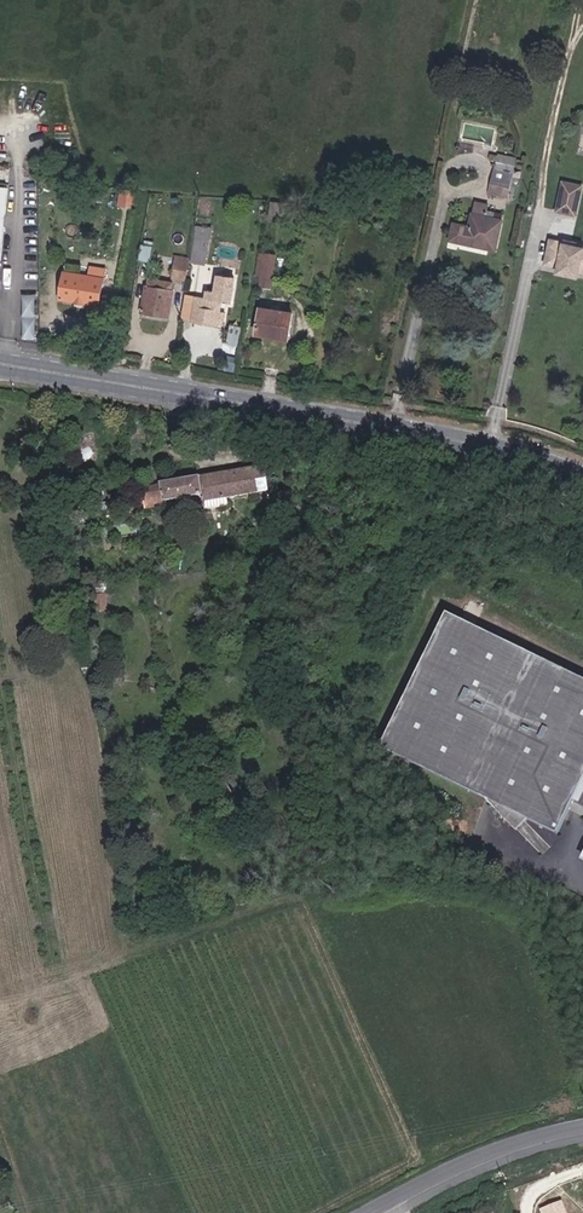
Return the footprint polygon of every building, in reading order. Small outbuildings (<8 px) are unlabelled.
[(512,171),(515,159),(506,157),(505,163),(499,162),(497,169),(496,169),(490,193),(507,196),(511,176),(512,171)] [(575,216),(582,186),(563,182),(556,212),(575,216)] [(8,188),(0,187),(0,268),(8,188)] [(132,207),(134,194),(118,192),(116,205),(132,207)] [(496,251),(502,221),(493,219),(494,213),(487,211),(489,205),(475,202),(469,227),(454,224),(450,241),(496,251)] [(278,222),(280,204),(271,203),(268,221),(278,222)] [(205,265),(211,229),(197,227),(192,263),(205,265)] [(550,240),(545,265),(558,268),(580,273),(582,273),(582,247),(550,240)] [(144,243),(142,259),(153,261),(155,244),(144,243)] [(271,289),(275,256),(260,254),(255,287),(271,289)] [(180,263),(178,278),(187,279),(190,264),(180,263)] [(104,279),(105,270),(91,268),(90,276),(104,279)] [(578,279),(580,273),(558,268),(556,274),(578,279)] [(66,273),(63,297),(100,304),(104,279),(66,273)] [(225,314),(219,313),(221,301),(231,303),(234,279),(218,277),(215,293),(207,292),(206,300),(196,298),(192,321),(217,325),(217,324),(223,325),(225,314)] [(172,291),(173,284),(149,280),(147,288),(172,291)] [(146,287),(142,313),(169,318),(173,292),(172,291),(147,288),(146,287)] [(39,293),(25,293),(25,338),(39,338),(39,293)] [(192,321),(196,298),(184,296),(180,319),(192,321)] [(290,335),(293,313),(260,308),(256,335),(269,337),(269,332),(290,335)] [(289,340),(290,335),(269,332),(269,337),(289,340)] [(269,491),(265,467),(143,488),(146,508),(166,505),(165,501),(202,495),(203,502),(226,498),(269,491)] [(227,505),(226,498),(203,502),(204,509),(227,505)] [(582,781),(582,679),(446,613),(380,748),(557,834),(582,781)] [(561,1199),(537,1209),(538,1212),(567,1212),(561,1199)]
